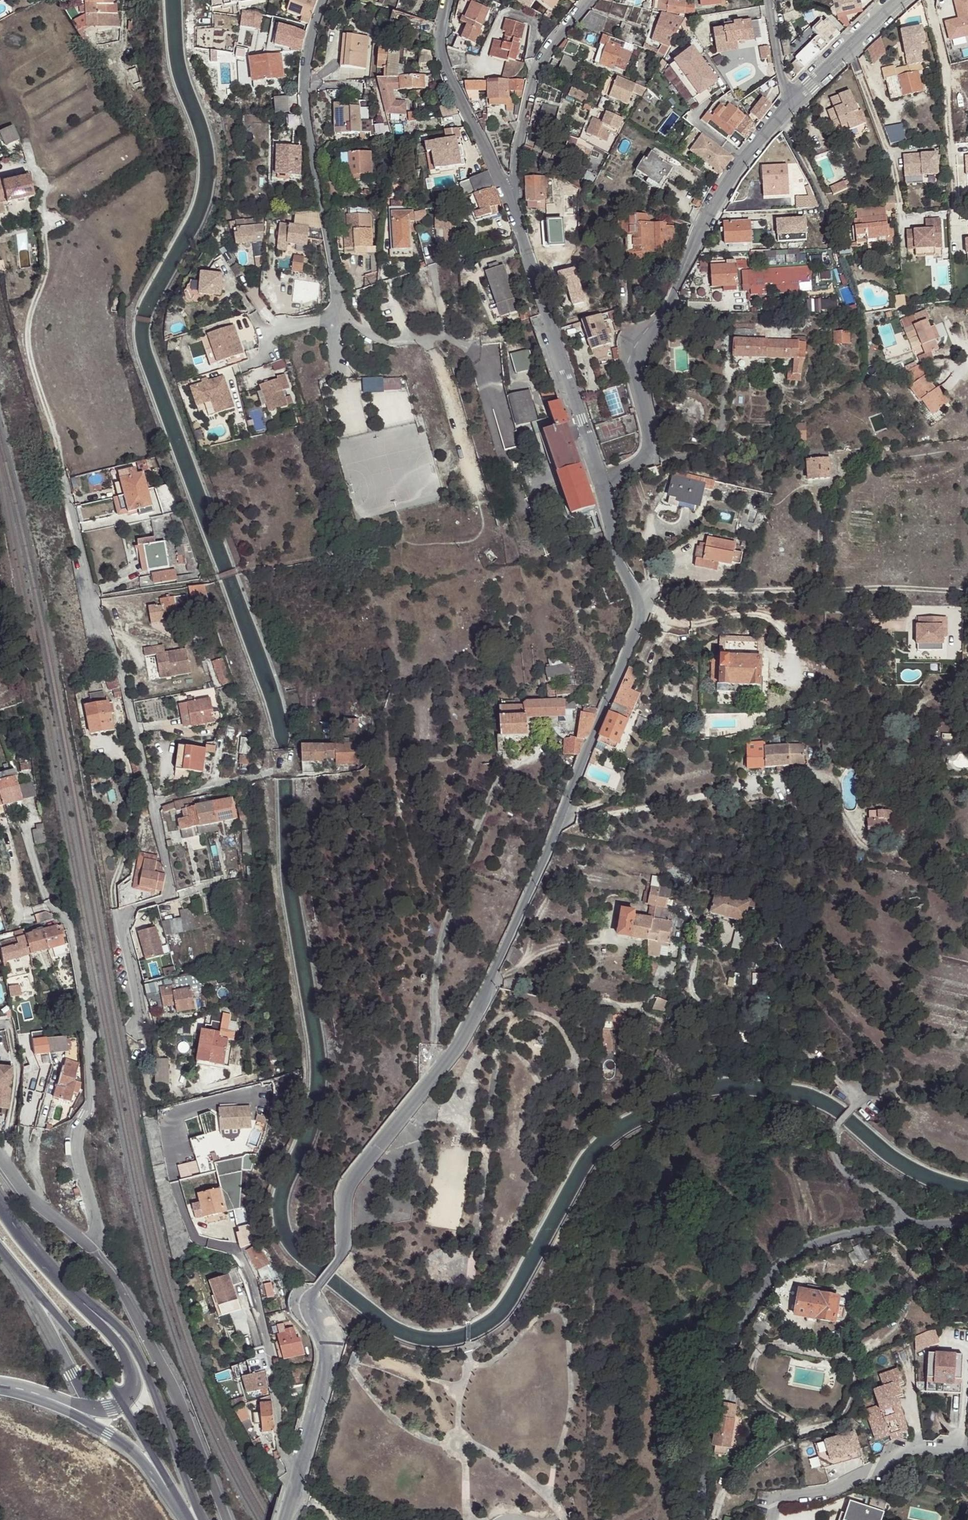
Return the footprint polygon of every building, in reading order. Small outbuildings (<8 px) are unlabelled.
[(86,5),(81,6),(81,13),(86,13),(86,16),(72,23),(78,32),(82,30),(85,28),(119,26),(117,3),(113,3),(113,0),(89,0),(89,5),(86,5)] [(308,25),(316,0),(291,0),(287,12),(303,18),(301,22),(308,25)] [(553,10),(561,0),(540,0),(553,10)] [(679,14),(681,3),(668,2),(668,0),(659,0),(659,11),(679,14)] [(839,11),(864,4),(863,0),(836,0),(839,11)] [(960,18),(946,22),(950,40),(967,36),(967,0),(955,0),(960,18)] [(473,44),(489,11),(472,3),(465,19),(469,21),(466,26),(461,38),(469,42),(473,44)] [(685,4),(684,15),(694,16),(695,5),(685,4)] [(587,15),(577,26),(596,33),(602,16),(589,12),(587,15)] [(433,35),(434,24),(393,13),(390,23),(395,25),(392,36),(404,40),(407,29),(433,35)] [(261,15),(250,14),(248,29),(259,31),(261,15)] [(655,30),(674,37),(684,19),(679,18),(661,14),(655,30)] [(820,22),(817,14),(809,17),(813,25),(820,22)] [(497,41),(492,57),(507,61),(508,59),(514,61),(519,44),(517,43),(519,39),(521,39),(525,25),(507,20),(505,20),(502,32),(505,33),(508,33),(505,43),(502,43),(497,41)] [(789,67),(798,76),(805,68),(827,45),(832,41),(840,34),(841,33),(827,20),(822,25),(820,23),(813,30),(818,35),(795,58),(797,60),(789,67)] [(716,47),(733,44),(754,40),(751,21),(724,26),(725,29),(713,31),(716,47)] [(920,26),(900,30),(906,65),(907,64),(909,72),(916,70),(915,62),(922,61),(918,42),(923,41),(920,26)] [(82,30),(78,32),(85,44),(89,41),(82,30)] [(663,43),(669,45),(674,37),(655,30),(652,40),(663,43)] [(340,66),(366,68),(368,36),(343,34),(340,66)] [(621,42),(603,36),(602,40),(608,42),(620,47),(621,42)] [(780,37),(783,51),(790,50),(788,36),(780,37)] [(459,37),(453,49),(464,52),(469,42),(461,38),(459,37)] [(608,42),(602,40),(594,63),(600,65),(608,42)] [(880,40),(864,48),(871,63),(887,55),(880,40)] [(566,41),(557,51),(562,53),(567,41),(566,41)] [(567,41),(562,53),(574,58),(579,46),(567,41)] [(608,42),(600,65),(612,69),(620,47),(608,42)] [(625,73),(634,47),(621,42),(620,47),(612,69),(625,73)] [(666,53),(669,45),(663,43),(660,49),(646,44),(644,50),(656,54),(657,55),(663,57),(666,53)] [(389,45),(378,44),(377,68),(384,69),(383,78),(396,77),(398,66),(395,65),(396,53),(389,52),(389,45)] [(735,50),(733,44),(716,47),(717,54),(735,50)] [(453,49),(446,47),(450,64),(452,69),(461,66),(465,53),(464,52),(453,49)] [(236,50),(235,57),(244,59),(245,52),(236,50)] [(691,50),(668,67),(693,99),(716,82),(691,50)] [(426,52),(420,51),(419,65),(418,68),(423,67),(423,65),(433,64),(431,53),(426,52)] [(253,82),(265,81),(282,78),(279,56),(249,59),(252,82),(253,82)] [(563,56),(557,69),(574,76),(580,64),(563,56)] [(508,59),(507,61),(502,78),(508,78),(515,77),(518,71),(523,63),(514,61),(508,59)] [(895,68),(894,68),(896,75),(909,72),(907,64),(906,65),(903,65),(895,68)] [(894,68),(895,68),(894,65),(881,68),(884,79),(885,78),(896,75),(894,68)] [(896,75),(885,78),(890,97),(921,89),(921,88),(918,79),(916,70),(909,72),(896,75)] [(399,77),(400,89),(400,91),(424,89),(423,75),(399,77)] [(383,78),(376,79),(385,113),(404,114),(405,103),(393,102),(390,90),(400,89),(399,77),(396,77),(383,78)] [(636,77),(633,84),(635,85),(645,89),(650,82),(636,77)] [(633,84),(618,78),(616,82),(607,78),(600,96),(603,98),(601,102),(579,92),(576,99),(585,103),(592,106),(598,109),(603,111),(609,97),(627,105),(631,95),(640,98),(645,89),(635,85),(633,84)] [(508,98),(507,80),(499,81),(488,81),(488,98),(505,98),(508,98)] [(521,90),(524,80),(510,80),(510,91),(513,90),(521,90)] [(266,88),(265,81),(253,82),(254,90),(266,88)] [(485,90),(485,81),(465,82),(465,91),(467,91),(477,91),(485,90)] [(640,98),(644,102),(648,97),(650,99),(653,95),(645,89),(640,98)] [(838,119),(832,122),(837,135),(859,126),(854,113),(858,112),(850,92),(830,99),(834,109),(838,119)] [(273,98),(274,113),(288,113),(287,97),(273,98)] [(760,121),(772,105),(766,100),(763,98),(750,114),(760,121)] [(371,134),(379,134),(379,123),(372,124),(372,119),(359,120),(359,101),(351,101),(350,104),(334,104),(336,133),(371,132),(371,134)] [(453,103),(438,108),(441,117),(458,114),(453,103)] [(540,119),(553,126),(556,127),(560,107),(544,104),(540,119)] [(721,104),(714,113),(735,129),(747,139),(747,138),(750,134),(756,126),(752,122),(747,115),(746,116),(730,104),(727,108),(721,104)] [(828,111),(832,122),(838,119),(834,109),(828,111)] [(484,134),(485,110),(474,116),(483,134),(484,134)] [(617,131),(622,120),(620,119),(607,113),(603,122),(593,118),(586,134),(607,142),(611,132),(616,134),(617,131)] [(714,113),(709,119),(730,136),(735,129),(714,113)] [(287,133),(303,132),(299,116),(286,115),(287,133)] [(537,118),(536,120),(535,126),(536,133),(548,139),(553,126),(540,119),(537,118)] [(19,139),(13,125),(0,130),(0,135),(4,145),(19,139)] [(697,130),(695,128),(691,133),(700,140),(701,139),(704,135),(701,133),(700,132),(697,130)] [(445,141),(423,146),(425,155),(430,154),(435,153),(438,170),(459,165),(457,157),(455,147),(453,139),(459,138),(458,129),(444,131),(445,141)] [(586,148),(593,150),(594,146),(579,139),(578,139),(569,136),(566,148),(565,149),(567,149),(575,152),(573,158),(577,159),(582,160),(586,148)] [(706,136),(703,141),(700,144),(699,146),(695,143),(690,151),(700,158),(706,149),(702,146),(708,138),(706,136)] [(712,141),(708,138),(702,146),(706,149),(712,141)] [(712,141),(706,149),(716,156),(721,148),(712,141)] [(395,145),(394,153),(407,154),(408,145),(395,145)] [(565,149),(566,148),(564,147),(564,148),(559,146),(556,156),(573,162),(573,158),(575,152),(567,149),(565,149)] [(602,157),(605,152),(594,146),(593,150),(591,152),(602,157)] [(299,148),(276,147),(275,177),(276,177),(276,180),(286,180),(286,177),(298,177),(299,148)] [(721,158),(729,163),(733,157),(726,152),(721,148),(716,156),(720,159),(721,158)] [(700,158),(714,168),(720,159),(716,156),(706,149),(700,158)] [(729,149),(726,152),(733,157),(736,153),(729,149)] [(938,150),(904,152),(906,171),(924,170),(924,172),(939,171),(938,150)] [(353,180),(356,181),(362,180),(362,175),(374,175),(372,151),(348,153),(348,154),(341,155),(342,169),(349,169),(350,177),(350,178),(353,180)] [(435,153),(430,154),(434,171),(438,170),(435,153)] [(644,159),(636,171),(649,179),(649,180),(659,186),(664,178),(666,179),(673,168),(658,159),(659,157),(651,153),(647,160),(644,159)] [(714,168),(722,173),(729,163),(721,158),(720,159),(714,168)] [(788,187),(788,166),(762,167),(762,172),(760,172),(760,178),(762,178),(763,190),(770,190),(770,187),(788,187)] [(583,181),(592,187),(597,178),(588,172),(583,181)] [(529,186),(526,187),(526,188),(526,200),(526,201),(528,202),(538,201),(543,201),(543,198),(543,186),(545,186),(545,187),(548,186),(547,176),(528,177),(529,186)] [(33,198),(29,179),(28,178),(14,180),(13,177),(0,180),(0,215),(8,214),(6,204),(33,198)] [(476,194),(492,189),(494,188),(490,179),(481,181),(479,177),(471,181),(476,194)] [(583,184),(571,177),(568,182),(579,189),(583,184)] [(336,182),(326,184),(330,199),(339,197),(336,182)] [(795,186),(800,201),(812,197),(807,182),(795,186)] [(839,184),(830,189),(833,196),(843,192),(839,184)] [(499,207),(492,189),(476,194),(473,194),(479,207),(481,212),(499,207)] [(479,207),(473,194),(468,196),(473,210),(479,207)] [(882,198),(883,205),(895,204),(894,197),(882,198)] [(854,221),(856,243),(868,241),(868,243),(889,241),(887,227),(885,211),(896,210),(895,204),(885,205),(885,207),(857,210),(858,220),(854,221)] [(410,205),(392,207),(392,214),(412,213),(410,205)] [(392,207),(388,207),(391,256),(391,257),(411,256),(411,251),(394,252),(392,214),(392,207)] [(501,211),(499,207),(481,212),(479,207),(473,210),(477,219),(501,211)] [(414,221),(416,227),(422,226),(421,222),(427,221),(427,209),(412,213),(414,221)] [(280,226),(276,251),(286,252),(287,244),(307,247),(309,229),(321,231),(317,210),(297,213),(295,228),(280,226)] [(436,210),(436,229),(445,229),(445,233),(457,233),(457,212),(450,212),(450,217),(444,218),(444,210),(436,210)] [(394,252),(411,251),(410,235),(409,223),(414,221),(412,213),(392,214),(394,252)] [(348,235),(349,250),(372,248),(370,214),(347,216),(348,235)] [(626,234),(627,253),(644,253),(656,252),(656,249),(655,224),(650,225),(650,216),(647,217),(646,215),(618,217),(619,234),(626,234)] [(252,218),(231,221),(235,244),(262,240),(263,224),(252,226),(252,218)] [(805,218),(775,219),(776,241),(806,240),(805,218)] [(927,230),(908,231),(909,249),(916,249),(936,248),(943,247),(942,219),(927,220),(927,230)] [(410,235),(417,233),(417,230),(416,227),(414,221),(409,223),(410,235)] [(725,244),(732,244),(751,243),(750,221),(724,223),(725,244)] [(664,224),(655,224),(656,249),(666,249),(666,244),(665,227),(664,224)] [(897,226),(887,227),(889,241),(899,240),(897,226)] [(445,233),(445,243),(457,243),(457,233),(445,233)] [(936,248),(916,249),(917,257),(936,255),(936,248)] [(644,253),(627,253),(627,254),(629,258),(632,260),(635,261),(644,260),(644,253)] [(285,257),(284,267),(294,269),(294,271),(301,272),(302,264),(304,264),(305,259),(285,257)] [(500,265),(490,268),(486,269),(502,317),(519,311),(503,264),(500,265)] [(711,267),(712,287),(724,286),(737,286),(736,269),(747,268),(747,265),(711,267)] [(742,271),(743,285),(751,285),(773,283),(773,293),(785,292),(785,286),(787,286),(787,283),(810,281),(809,266),(742,271)] [(365,276),(364,289),(369,287),(374,286),(377,285),(377,281),(378,273),(372,274),(365,276)] [(221,276),(200,275),(199,295),(219,297),(221,276)] [(898,309),(907,307),(906,296),(897,297),(898,309)] [(773,298),(765,299),(766,311),(773,311),(773,298)] [(786,299),(774,300),(774,311),(787,310),(786,299)] [(837,300),(807,301),(807,311),(837,310),(837,300)] [(532,315),(529,304),(523,306),(525,313),(521,314),(522,318),(532,315)] [(927,354),(930,353),(938,349),(935,340),(930,328),(926,320),(928,319),(924,310),(900,321),(907,339),(917,335),(921,346),(924,345),(927,354)] [(603,321),(601,315),(581,322),(583,325),(588,341),(607,334),(603,321)] [(802,367),(804,359),(805,338),(790,337),(791,327),(735,323),(733,357),(794,359),(793,368),(793,375),(801,375),(802,367)] [(234,325),(208,334),(212,348),(205,351),(210,365),(243,354),(234,325)] [(933,326),(930,328),(935,340),(939,338),(933,326)] [(833,331),(834,344),(848,344),(848,331),(833,331)] [(610,342),(607,334),(588,341),(591,348),(610,342)] [(529,348),(510,353),(516,372),(534,367),(529,348)] [(613,354),(618,370),(624,369),(619,352),(613,354)] [(918,357),(922,364),(933,360),(930,353),(927,354),(925,355),(924,354),(918,357)] [(274,371),(285,367),(283,360),(272,364),(274,371)] [(907,379),(910,386),(925,376),(923,373),(925,372),(921,365),(916,367),(915,364),(905,368),(909,378),(907,379)] [(801,382),(801,375),(793,375),(793,368),(788,368),(787,381),(801,382)] [(277,379),(259,384),(268,412),(287,406),(282,391),(289,389),(284,374),(276,377),(277,379)] [(223,376),(190,388),(195,403),(213,397),(219,413),(234,408),(223,376)] [(925,376),(910,386),(909,386),(920,402),(921,401),(932,415),(948,404),(941,394),(937,388),(935,390),(925,376)] [(401,377),(382,378),(382,390),(402,389),(401,377)] [(543,400),(555,395),(553,388),(540,392),(543,400)] [(531,422),(536,421),(528,391),(507,397),(515,428),(531,422)] [(213,397),(195,403),(196,406),(211,401),(215,414),(219,413),(213,397)] [(568,516),(596,507),(583,471),(559,401),(547,406),(551,415),(556,427),(540,432),(568,516)] [(556,427),(551,415),(536,421),(531,422),(536,434),(540,432),(556,427)] [(603,423),(609,441),(626,436),(620,418),(611,421),(603,423)] [(595,430),(599,441),(609,441),(603,423),(595,430)] [(796,424),(797,440),(805,440),(804,424),(796,424)] [(828,450),(807,451),(808,460),(828,458),(828,450)] [(828,458),(808,460),(807,460),(808,479),(830,478),(828,458)] [(146,459),(137,462),(139,469),(148,467),(146,459)] [(656,468),(648,470),(651,478),(658,476),(656,468)] [(124,495),(149,488),(144,471),(137,473),(130,475),(120,478),(121,482),(124,495)] [(688,476),(685,475),(684,480),(673,477),(669,495),(670,495),(678,497),(678,501),(696,505),(699,506),(703,489),(712,491),(714,482),(688,476)] [(119,496),(124,495),(121,482),(115,484),(119,496)] [(180,511),(165,484),(150,489),(159,516),(173,513),(180,512),(180,511)] [(716,487),(714,495),(732,499),(734,491),(716,487)] [(119,496),(113,498),(117,511),(129,508),(129,511),(130,514),(141,511),(140,508),(154,504),(149,488),(124,495),(119,496)] [(678,497),(670,495),(669,504),(695,510),(696,505),(678,501),(678,497)] [(155,510),(154,504),(140,508),(141,511),(142,514),(155,510)] [(198,570),(180,512),(173,513),(179,564),(186,564),(187,571),(198,570)] [(138,540),(139,545),(144,544),(157,543),(156,537),(138,540)] [(736,543),(708,538),(707,543),(706,547),(699,546),(696,567),(718,570),(719,563),(732,565),(733,562),(741,563),(743,552),(735,551),(736,543)] [(755,542),(742,539),(741,546),(750,548),(752,549),(755,542)] [(157,543),(144,544),(148,570),(171,567),(166,541),(157,543)] [(148,570),(144,544),(139,545),(143,571),(148,570)] [(602,570),(601,574),(603,577),(606,578),(607,578),(610,577),(611,574),(610,571),(608,569),(605,569),(602,570)] [(178,581),(177,575),(176,570),(154,573),(155,584),(169,582),(178,581)] [(198,572),(188,573),(190,580),(199,578),(198,572)] [(188,573),(177,575),(178,581),(190,580),(188,573)] [(205,585),(189,587),(192,597),(207,593),(205,585)] [(207,593),(192,597),(194,606),(201,604),(210,602),(207,593)] [(158,603),(149,604),(152,621),(166,619),(164,612),(187,608),(192,607),(189,595),(162,598),(163,604),(158,605),(158,603)] [(949,617),(920,616),(920,624),(918,624),(918,643),(933,643),(933,650),(944,650),(944,636),(944,630),(948,630),(949,617)] [(720,654),(720,656),(719,684),(719,685),(760,686),(761,658),(760,658),(761,650),(761,640),(721,638),(720,654)] [(163,646),(143,650),(145,658),(156,656),(160,679),(191,674),(186,649),(164,654),(163,646)] [(719,684),(720,656),(712,656),(711,684),(718,684),(719,684)] [(214,662),(222,686),(231,683),(223,659),(214,662)] [(547,667),(548,678),(555,676),(572,671),(568,662),(547,667)] [(638,672),(629,667),(622,684),(631,689),(638,672)] [(122,686),(119,672),(105,677),(108,690),(113,688),(122,686)] [(555,688),(556,688),(556,684),(548,685),(548,687),(547,687),(548,696),(556,696),(555,688)] [(575,685),(556,688),(555,688),(556,696),(556,697),(580,693),(579,684),(575,685)] [(622,684),(592,754),(598,756),(601,749),(612,754),(617,744),(617,745),(628,721),(624,719),(628,710),(631,711),(640,692),(631,689),(622,684)] [(719,685),(719,684),(718,684),(718,692),(734,693),(739,693),(760,694),(760,686),(719,685)] [(93,736),(114,730),(110,714),(114,713),(112,702),(106,703),(102,690),(89,693),(92,707),(86,708),(93,736)] [(204,723),(215,720),(210,696),(195,699),(194,696),(191,697),(191,696),(187,697),(188,701),(187,701),(189,712),(191,721),(203,719),(204,723)] [(565,706),(564,701),(558,702),(558,700),(529,702),(524,706),(524,707),(525,717),(527,717),(527,718),(554,716),(559,716),(566,716),(565,706)] [(189,712),(187,701),(179,702),(181,714),(189,712)] [(525,717),(524,707),(502,709),(501,709),(501,718),(525,717)] [(183,725),(183,727),(192,725),(191,721),(189,712),(181,714),(183,725)] [(588,735),(596,714),(581,712),(578,737),(578,738),(584,739),(586,738),(588,735)] [(560,723),(559,716),(554,716),(554,717),(555,725),(558,731),(562,737),(566,734),(563,730),(560,723)] [(525,717),(501,718),(502,736),(502,737),(528,736),(527,718),(527,717),(525,717)] [(356,730),(356,729),(355,720),(356,719),(341,719),(341,731),(356,730)] [(355,720),(356,729),(373,728),(373,720),(355,720)] [(771,746),(787,745),(786,735),(763,736),(764,744),(764,747),(767,747),(767,744),(771,744),(771,746)] [(579,755),(584,739),(578,738),(578,737),(571,736),(571,738),(568,738),(568,755),(579,755)] [(333,764),(334,774),(347,773),(347,764),(361,763),(361,742),(353,743),(353,737),(346,737),(347,743),(302,744),(303,762),(327,761),(328,758),(338,758),(338,764),(333,764)] [(241,738),(240,754),(250,754),(251,739),(241,738)] [(802,744),(787,745),(771,746),(771,744),(767,744),(767,747),(764,747),(764,744),(761,742),(746,744),(747,769),(775,767),(775,772),(783,771),(782,766),(803,765),(802,744)] [(178,746),(175,770),(202,772),(205,748),(178,746)] [(132,765),(135,776),(142,774),(140,764),(132,765)] [(4,774),(6,781),(15,778),(17,778),(15,772),(4,774)] [(25,785),(33,783),(31,777),(24,779),(25,785)] [(21,801),(18,787),(15,778),(6,781),(1,782),(0,779),(0,795),(3,806),(21,801)] [(21,801),(37,797),(33,783),(25,785),(18,787),(21,801)] [(163,810),(161,814),(173,809),(173,812),(184,810),(185,819),(179,821),(182,831),(201,826),(196,807),(194,798),(172,804),(167,806),(165,808),(163,810)] [(232,799),(213,803),(218,822),(236,818),(232,799)] [(142,804),(140,815),(151,814),(149,803),(142,804)] [(196,807),(201,826),(218,822),(213,803),(196,807)] [(250,819),(247,805),(238,807),(242,821),(250,819)] [(869,836),(893,834),(891,810),(868,811),(869,836)] [(201,826),(203,833),(219,830),(218,822),(201,826)] [(201,826),(182,831),(184,839),(203,833),(201,826)] [(33,845),(44,844),(42,828),(35,829),(31,830),(33,845)] [(245,879),(250,878),(247,829),(239,830),(240,867),(244,866),(245,879)] [(157,891),(163,892),(165,876),(162,864),(145,861),(144,869),(137,868),(135,879),(141,880),(140,888),(157,891)] [(652,884),(651,888),(658,890),(660,879),(652,878),(652,884)] [(141,880),(135,879),(133,891),(140,892),(156,895),(157,891),(140,888),(141,880)] [(649,905),(656,906),(657,898),(658,890),(651,888),(650,893),(648,905),(649,905)] [(657,898),(666,899),(667,899),(668,890),(658,890),(657,898)] [(716,890),(715,895),(748,904),(747,908),(753,909),(755,902),(716,890)] [(748,904),(715,895),(709,914),(742,924),(747,908),(748,904)] [(656,906),(665,907),(666,899),(657,898),(656,906)] [(654,916),(654,914),(656,906),(649,905),(648,915),(649,915),(654,916)] [(671,922),(672,913),(665,907),(656,906),(654,914),(660,915),(660,920),(671,922)] [(182,919),(184,933),(196,931),(192,908),(180,910),(182,919)] [(618,935),(630,937),(633,916),(634,911),(622,910),(618,935)] [(39,924),(54,920),(48,912),(37,915),(39,924)] [(667,943),(671,922),(660,920),(660,915),(654,914),(654,916),(654,919),(652,919),(650,930),(649,930),(648,940),(667,943)] [(650,930),(652,919),(649,919),(633,916),(630,937),(648,940),(649,930),(650,930)] [(177,920),(169,922),(171,935),(179,934),(177,920)] [(157,927),(139,933),(147,961),(165,956),(157,927)] [(43,931),(48,949),(53,948),(64,945),(61,933),(58,933),(56,928),(51,929),(43,931)] [(0,944),(0,946),(2,958),(3,963),(10,961),(31,955),(25,937),(24,931),(15,933),(16,939),(0,944)] [(43,931),(25,937),(31,955),(48,949),(43,931)] [(667,947),(667,943),(648,940),(647,956),(658,957),(659,946),(667,947)] [(236,955),(245,953),(243,943),(234,946),(236,955)] [(511,947),(505,960),(513,966),(522,954),(511,947)] [(10,961),(3,963),(5,972),(12,970),(10,961)] [(65,977),(74,976),(71,962),(62,963),(65,977)] [(186,975),(166,980),(168,987),(161,988),(160,982),(146,985),(149,994),(162,992),(164,1007),(177,1005),(179,1012),(196,1009),(193,989),(176,992),(175,986),(188,982),(186,975)] [(19,987),(8,989),(10,1000),(21,998),(19,987)] [(162,992),(149,994),(153,1009),(164,1007),(162,992)] [(654,999),(651,1009),(666,1014),(670,1003),(654,999)] [(226,1031),(227,1023),(229,1014),(221,1014),(218,1032),(221,1033),(221,1038),(230,1040),(230,1042),(232,1042),(233,1032),(226,1031)] [(602,1028),(610,1028),(629,1029),(630,1014),(603,1014),(602,1028)] [(734,1031),(750,1034),(751,1026),(735,1023),(734,1031)] [(602,1028),(601,1048),(614,1046),(610,1028),(602,1028)] [(221,1033),(218,1032),(204,1029),(199,1061),(226,1066),(230,1042),(230,1040),(221,1038),(221,1033)] [(39,1054),(51,1053),(48,1039),(46,1031),(33,1033),(39,1054)] [(48,1039),(51,1053),(68,1051),(67,1037),(48,1039)] [(170,1059),(157,1060),(158,1084),(171,1084),(170,1059)] [(65,1060),(62,1068),(78,1071),(80,1064),(65,1060)] [(225,1069),(226,1066),(199,1061),(198,1065),(225,1069)] [(0,1067),(0,1108),(5,1109),(9,1109),(13,1068),(0,1067)] [(77,1092),(80,1082),(75,1081),(76,1076),(78,1071),(62,1068),(54,1098),(70,1102),(73,1091),(77,1092)] [(252,1106),(220,1108),(221,1131),(222,1133),(223,1135),(224,1137),(226,1138),(228,1139),(230,1140),(231,1140),(233,1140),(236,1139),(237,1138),(239,1137),(240,1136),(241,1135),(242,1133),(242,1131),(242,1130),(242,1128),(253,1127),(252,1106)] [(270,1118),(258,1114),(256,1120),(267,1124),(270,1118)] [(217,1153),(213,1154),(215,1163),(221,1187),(228,1211),(241,1208),(243,1157),(219,1162),(217,1153)] [(205,1217),(228,1211),(221,1187),(199,1194),(205,1217)] [(253,1242),(248,1225),(240,1225),(240,1230),(236,1231),(241,1247),(253,1242)] [(869,1256),(856,1239),(846,1241),(857,1256),(861,1262),(869,1256)] [(256,1245),(247,1250),(253,1261),(265,1255),(256,1245)] [(269,1263),(265,1255),(253,1261),(257,1269),(267,1264),(269,1263)] [(856,1265),(861,1262),(857,1256),(852,1259),(856,1265)] [(267,1264),(257,1269),(263,1283),(273,1279),(267,1264)] [(228,1274),(209,1281),(214,1295),(221,1316),(231,1313),(239,1310),(241,1310),(228,1274)] [(268,1297),(274,1295),(269,1283),(263,1286),(268,1297)] [(835,1319),(837,1306),(838,1297),(799,1290),(794,1315),(834,1322),(835,1319)] [(219,1317),(221,1316),(214,1295),(211,1296),(219,1317)] [(281,1310),(288,1309),(288,1306),(288,1304),(288,1300),(288,1298),(279,1298),(281,1310)] [(843,1308),(837,1306),(835,1319),(841,1320),(843,1319),(845,1310),(843,1308)] [(239,1310),(231,1313),(238,1333),(246,1330),(239,1310)] [(280,1334),(286,1332),(285,1329),(283,1324),(277,1326),(280,1334)] [(280,1341),(285,1358),(305,1353),(300,1337),(296,1338),(293,1327),(285,1329),(286,1332),(280,1334),(278,1334),(280,1341)] [(914,1351),(939,1345),(935,1330),(911,1336),(914,1351)] [(280,1360),(285,1358),(280,1341),(274,1342),(280,1360)] [(252,1351),(255,1359),(259,1357),(264,1356),(265,1355),(263,1347),(252,1351)] [(964,1355),(929,1353),(927,1392),(961,1394),(964,1355)] [(301,1375),(312,1373),(314,1368),(306,1368),(293,1371),(295,1386),(303,1384),(301,1375)] [(886,1431),(887,1435),(899,1431),(897,1425),(904,1423),(895,1398),(902,1396),(896,1380),(899,1379),(896,1369),(877,1375),(881,1387),(872,1391),(877,1406),(864,1410),(872,1435),(886,1431)] [(268,1370),(245,1374),(248,1392),(264,1390),(265,1392),(272,1391),(271,1388),(269,1374),(269,1371),(268,1370)] [(305,1394),(303,1384),(295,1386),(293,1371),(289,1372),(294,1394),(300,1395),(305,1394)] [(246,1398),(237,1404),(245,1417),(252,1413),(246,1398)] [(276,1430),(273,1401),(262,1403),(262,1411),(264,1422),(264,1431),(271,1431),(276,1430)] [(737,1406),(721,1403),(720,1409),(718,1418),(735,1421),(737,1408),(737,1406)] [(264,1422),(262,1411),(254,1412),(256,1423),(264,1422)] [(735,1421),(718,1418),(714,1446),(716,1447),(727,1449),(729,1449),(735,1421)] [(853,1431),(814,1444),(822,1469),(861,1456),(853,1431)] [(872,1435),(874,1440),(887,1435),(886,1431),(872,1435)] [(899,1431),(887,1435),(889,1440),(901,1436),(899,1431)] [(265,1435),(259,1439),(264,1447),(270,1443),(265,1435)] [(726,1456),(727,1449),(716,1447),(715,1455),(726,1456)] [(272,1454),(274,1461),(281,1458),(279,1452),(272,1454)] [(274,1461),(273,1461),(279,1471),(287,1467),(286,1463),(282,1459),(283,1458),(283,1457),(281,1458),(274,1461)] [(839,1519),(882,1519),(884,1512),(887,1501),(871,1497),(868,1507),(850,1501),(846,1513),(842,1512),(839,1519)]
